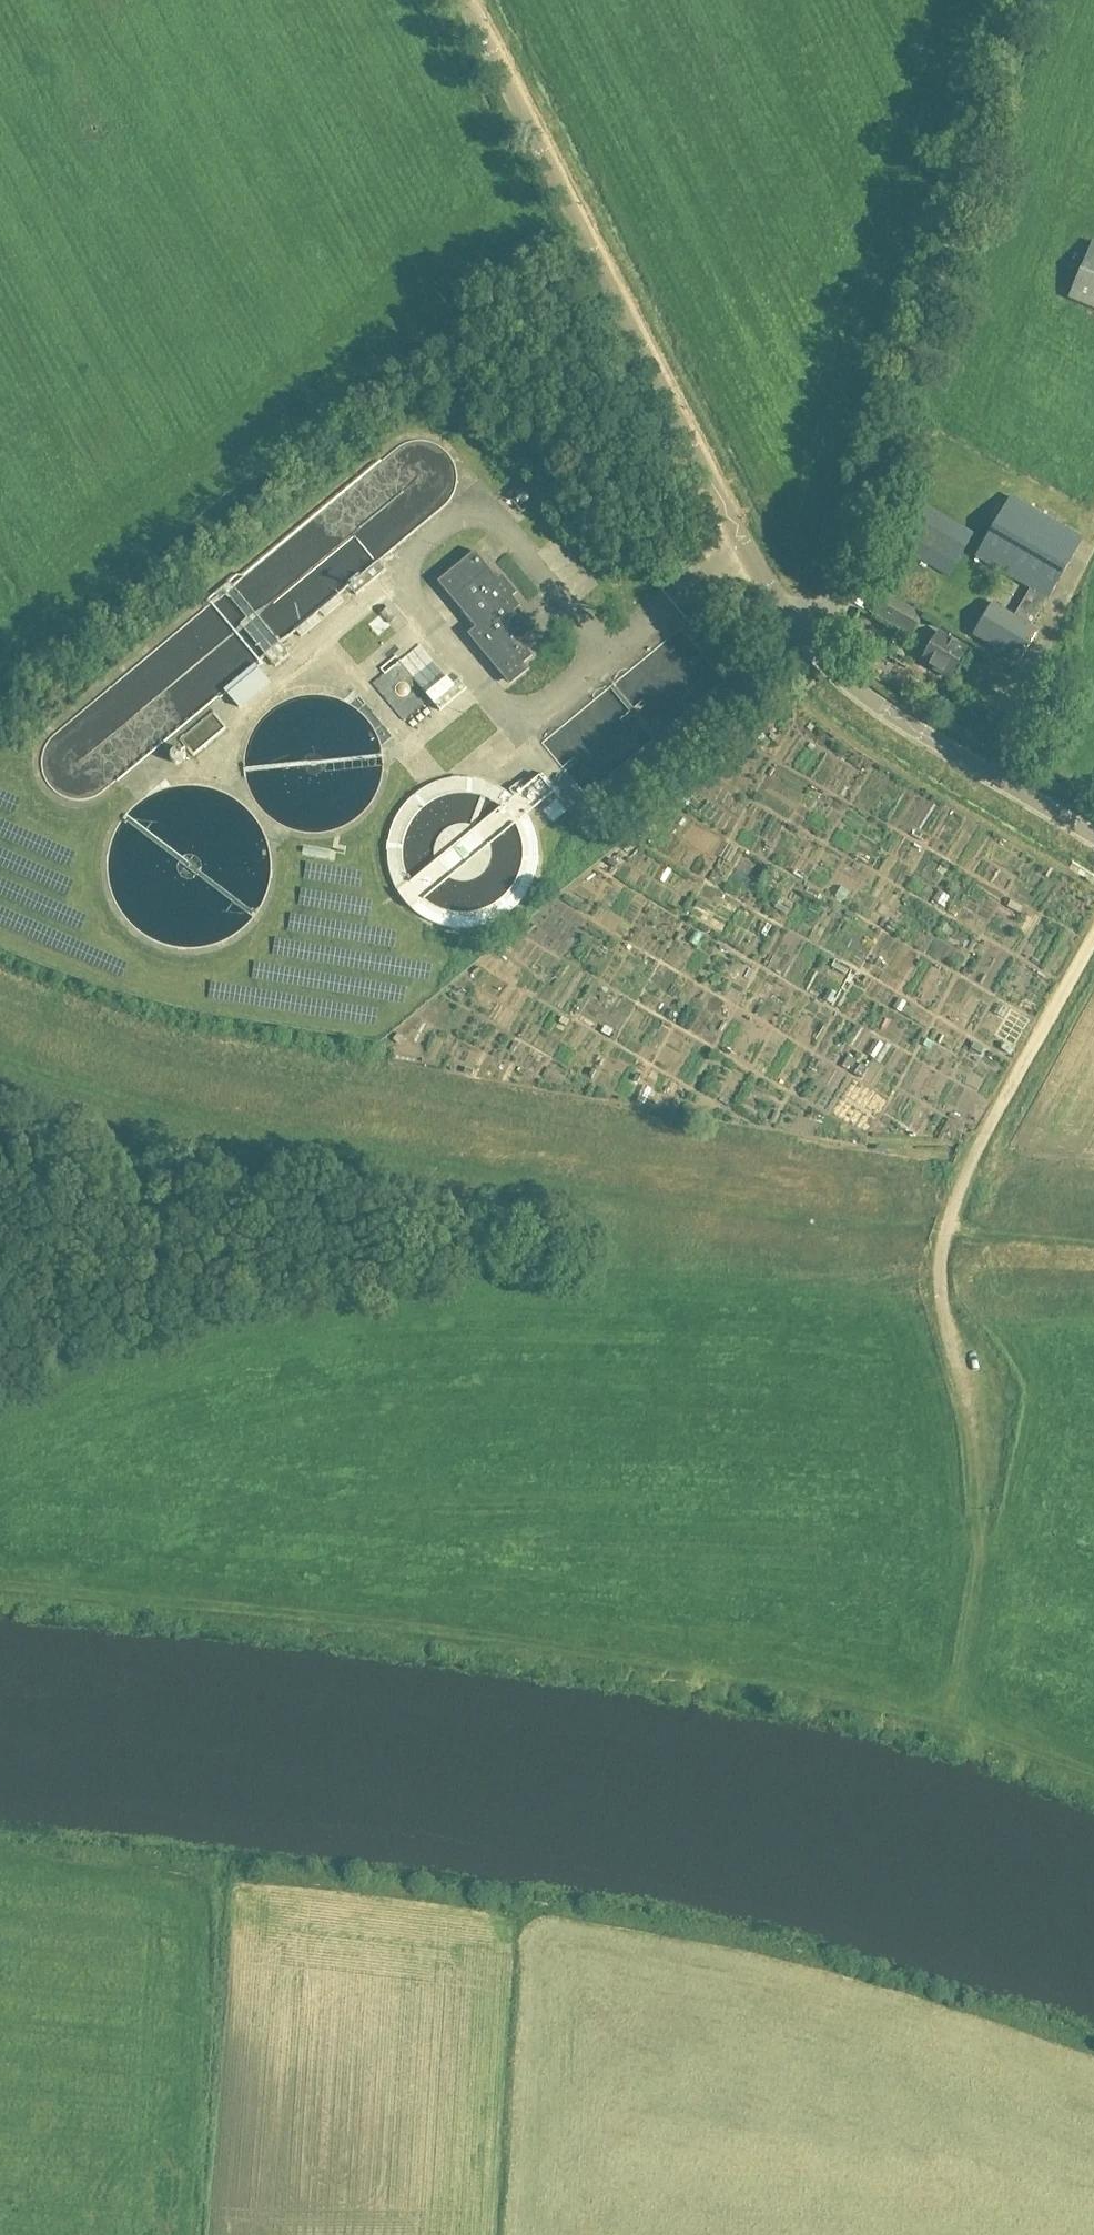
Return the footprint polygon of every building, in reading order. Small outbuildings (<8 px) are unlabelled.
[(1092,241),(1069,296),(1093,307),(1093,242),(1092,241)] [(955,455),(969,434),(959,428),(945,449),(955,455)] [(1031,586),(1014,614),(993,602),(974,634),(975,635),(976,635),(1021,661),(1039,629),(1033,625),(1084,538),(1011,495),(976,554),(1031,586)] [(500,578),(499,576),(478,549),(439,580),(485,638),(480,641),(513,683),(530,670),(525,663),(534,656),(521,640),(532,632),(515,610),(521,605),(518,592),(504,575),(500,578)] [(1005,601),(1017,585),(998,571),(986,587),(1005,601)] [(885,590),(875,607),(872,612),(912,635),(924,613),(885,590)] [(370,633),(385,622),(375,608),(360,619),(370,633)] [(966,647),(939,631),(922,659),(949,676),(966,647)] [(454,685),(420,644),(373,683),(404,722),(431,700),(442,712),(470,690),(462,680),(454,685)] [(550,792),(532,805),(543,819),(560,807),(550,792)] [(607,822),(592,804),(574,819),(589,837),(607,822)]
